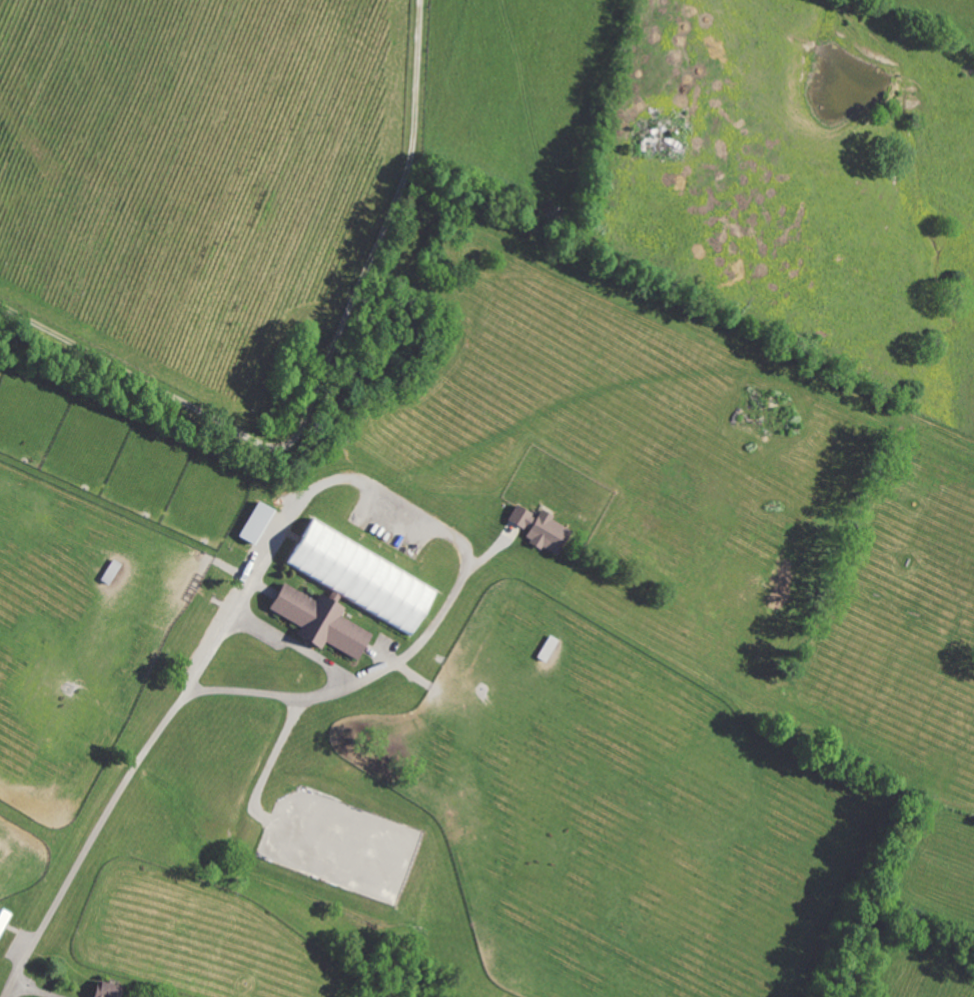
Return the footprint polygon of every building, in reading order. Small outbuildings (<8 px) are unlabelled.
[(237,538),(254,546),(270,509),(253,501),(237,538)] [(505,520),(526,530),(522,539),(555,555),(568,527),(536,512),(534,516),(512,506),(505,520)] [(280,563),(411,636),(436,591),(305,518),(280,563)] [(265,609),(297,626),(292,636),(317,649),(321,642),(355,660),(369,633),(337,616),(341,608),(315,594),(313,600),(279,582),(265,609)] [(9,914),(0,909),(0,933),(9,914)] [(118,986),(92,982),(89,996),(116,996),(118,986)]
